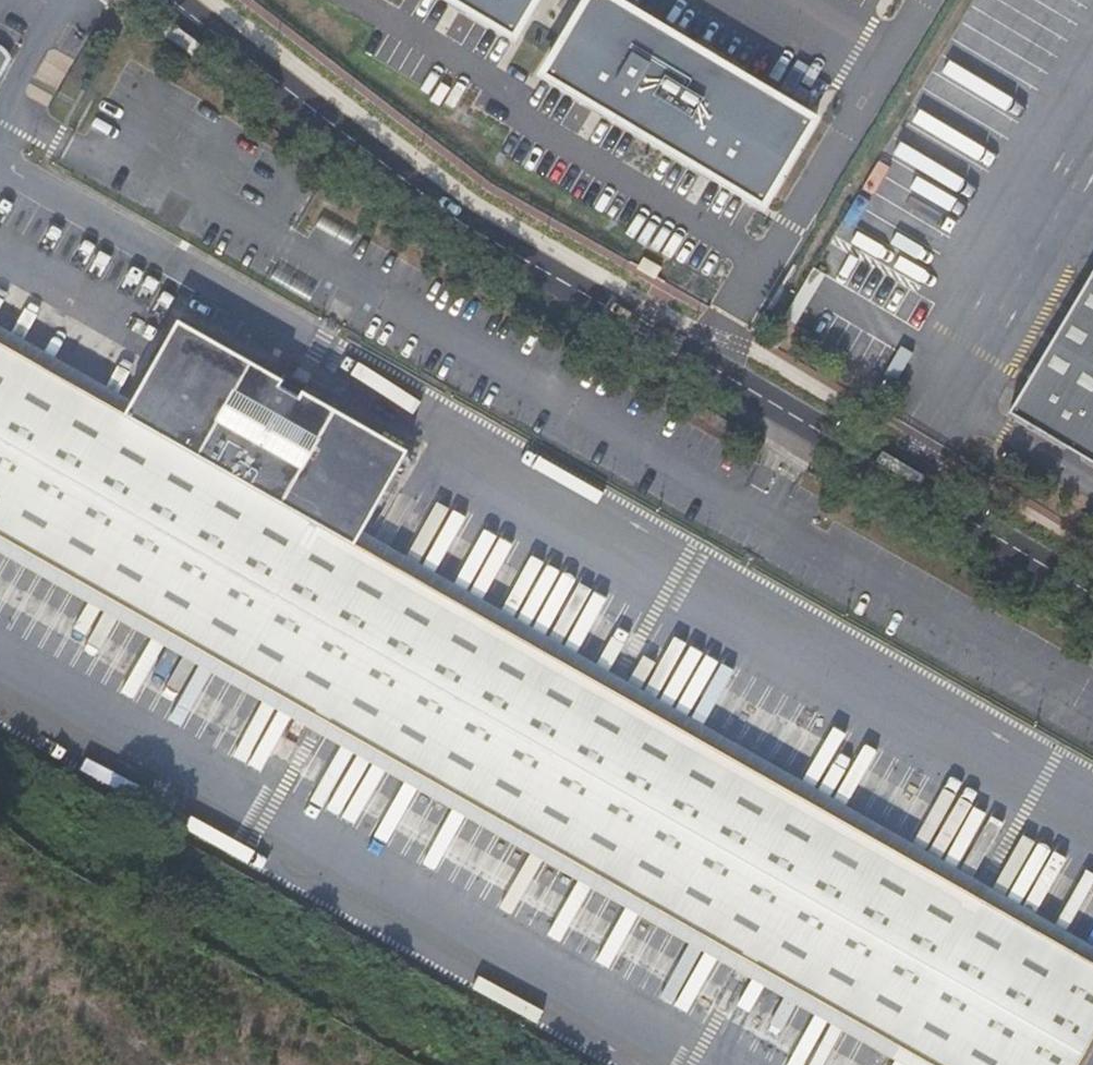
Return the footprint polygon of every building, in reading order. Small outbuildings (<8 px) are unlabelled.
[(514,35),(535,0),(456,0),(514,35)] [(543,72),(762,201),(813,115),(621,1),(619,0),(586,0),(543,72)] [(11,59),(9,55),(6,51),(0,47),(0,79),(11,59)] [(644,257),(639,265),(656,276),(660,268),(644,257)] [(1092,460),(1092,273),(1011,411),(1092,460)] [(923,1064),(1079,1064),(1092,1041),(1092,946),(362,529),(405,452),(302,391),(295,397),(277,388),(282,379),(178,321),(131,401),(0,327),(0,547),(923,1064)] [(757,336),(777,348),(783,338),(763,326),(757,336)]
